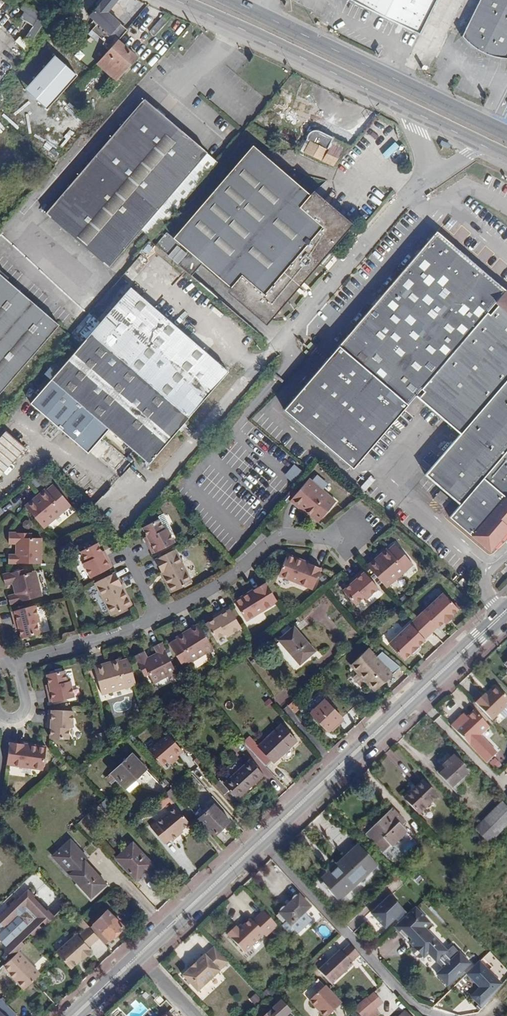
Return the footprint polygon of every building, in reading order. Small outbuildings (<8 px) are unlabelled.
[(115,0),(100,0),(87,15),(99,25),(94,30),(100,35),(104,30),(109,34),(118,23),(105,11),(115,0)] [(436,0),(350,0),(420,34),(436,0)] [(506,59),(506,0),(479,0),(462,37),(467,42),(474,48),(482,52),(490,55),(497,57),(506,59)] [(26,4),(14,26),(36,37),(47,15),(26,4)] [(79,10),(74,6),(61,20),(60,21),(66,25),(79,10)] [(154,37),(173,15),(167,13),(150,33),(154,37)] [(116,40),(126,29),(118,23),(109,34),(112,37),(116,40)] [(93,29),(89,34),(97,43),(102,39),(93,29)] [(23,48),(27,43),(20,36),(15,42),(23,48)] [(110,47),(116,40),(112,37),(106,44),(110,47)] [(110,47),(96,63),(116,79),(135,56),(116,40),(110,47)] [(11,128),(20,136),(44,111),(30,97),(12,115),(18,121),(11,128)] [(107,269),(140,231),(207,154),(144,100),(44,214),(107,269)] [(367,144),(375,130),(370,127),(362,141),(367,144)] [(304,154),(332,167),(343,149),(330,143),(333,136),(318,129),(312,130),(308,133),(306,136),(306,140),(309,141),(304,154)] [(252,144),(173,237),(267,317),(347,225),(252,144)] [(140,231),(150,240),(216,163),(207,154),(140,231)] [(496,172),(492,176),(504,187),(506,184),(506,181),(496,172)] [(286,409),(353,468),(417,395),(506,290),(438,231),(286,409)] [(187,252),(178,244),(168,255),(178,263),(187,252)] [(57,326),(0,276),(0,393),(57,326)] [(150,463),(229,370),(131,286),(52,379),(112,427),(150,463)] [(506,290),(417,395),(461,432),(426,473),(461,503),(450,516),(491,551),(506,532),(506,290)] [(112,427),(52,379),(32,402),(93,451),(112,427)] [(7,431),(0,440),(0,475),(25,446),(7,431)] [(119,474),(130,462),(111,445),(100,457),(119,474)] [(295,459),(285,470),(295,480),(305,468),(295,459)] [(305,510),(304,512),(310,517),(312,516),(319,522),(336,502),(309,479),(291,501),(300,509),(302,507),(305,510)] [(28,506),(47,528),(74,505),(58,485),(50,491),(49,490),(28,506)] [(148,541),(146,542),(151,555),(173,544),(166,529),(163,530),(158,520),(142,528),(145,536),(148,541)] [(9,561),(42,562),(42,538),(33,537),(33,531),(11,531),(10,541),(18,541),(17,552),(10,552),(9,561)] [(377,559),(368,567),(387,589),(413,566),(396,545),(389,551),(388,550),(382,555),(384,558),(380,561),(377,559)] [(95,582),(117,571),(111,559),(108,560),(106,556),(102,547),(86,555),(89,566),(87,567),(95,582)] [(191,583),(175,549),(155,560),(162,575),(164,574),(166,580),(164,580),(170,593),(191,583)] [(300,562),(301,560),(288,555),(280,575),(314,590),(322,568),(307,562),(306,565),(300,562)] [(28,567),(6,572),(8,582),(15,580),(18,591),(11,593),(13,601),(44,594),(38,570),(29,572),(28,567)] [(363,571),(353,580),(355,583),(351,587),(345,593),(356,606),(365,598),(367,600),(380,589),(363,571)] [(125,592),(127,591),(120,576),(99,586),(115,620),(136,610),(130,597),(128,598),(125,592)] [(280,602),(268,582),(255,590),(256,592),(251,595),(250,593),(236,602),(248,621),(280,602)] [(440,594),(413,619),(428,634),(434,629),(435,630),(441,624),(442,625),(450,618),(449,617),(455,611),(440,594)] [(37,603),(14,608),(17,623),(20,623),(21,627),(23,636),(40,632),(37,621),(41,619),(37,603)] [(243,629),(231,608),(219,615),(221,618),(216,620),(208,625),(216,641),(227,635),(228,638),(243,629)] [(428,634),(413,619),(386,645),(401,661),(408,654),(415,648),(422,642),(421,641),(428,634)] [(184,667),(215,649),(200,625),(190,630),(191,633),(187,635),(185,633),(178,638),(179,640),(171,645),(184,667)] [(294,626),(279,640),(300,664),(316,652),(294,626)] [(178,671),(163,642),(156,646),(159,653),(151,656),(152,658),(149,659),(148,657),(145,651),(136,655),(146,676),(151,674),(155,682),(178,671)] [(415,648),(408,654),(410,656),(417,650),(415,648)] [(376,659),(367,650),(350,666),(375,691),(399,668),(382,653),(376,659)] [(137,685),(130,659),(120,662),(119,660),(111,662),(112,664),(107,666),(107,663),(95,667),(103,695),(137,685)] [(52,689),(49,689),(53,702),(76,695),(71,679),(68,680),(65,670),(48,674),(50,683),(52,689)] [(475,703),(492,721),(506,705),(506,698),(497,688),(493,687),(489,690),(491,693),(487,697),(484,694),(475,703)] [(324,699),(310,712),(327,730),(341,717),(324,699)] [(288,705),(294,712),(300,706),(294,700),(288,705)] [(72,727),(73,710),(49,709),(48,723),(52,723),(51,727),(50,737),(69,738),(70,727),(72,727)] [(457,720),(451,726),(487,763),(497,753),(480,736),(489,728),(473,711),(466,717),(461,723),(457,720)] [(463,714),(457,720),(461,723),(466,717),(463,714)] [(253,754),(265,765),(270,760),(272,762),(295,741),(282,726),(259,747),(259,748),(253,754)] [(169,735),(150,751),(163,766),(169,761),(173,764),(179,759),(178,757),(183,753),(184,752),(169,735)] [(10,742),(6,764),(43,769),(46,746),(30,745),(30,747),(22,746),(23,743),(10,742)] [(132,755),(111,773),(116,778),(114,780),(119,787),(122,785),(124,788),(145,770),(132,755)] [(439,775),(451,788),(468,772),(453,757),(442,766),(445,770),(439,775)] [(223,784),(233,796),(243,788),(245,790),(262,774),(249,760),(223,784)] [(137,779),(142,786),(152,778),(147,771),(137,779)] [(213,783),(228,800),(233,796),(223,784),(218,778),(213,783)] [(405,799),(419,814),(437,796),(425,783),(414,793),(412,791),(405,799)] [(178,808),(184,804),(174,792),(167,797),(178,808)] [(489,843),(506,826),(506,808),(501,802),(475,829),(489,843)] [(198,819),(214,835),(229,821),(214,804),(209,809),(207,807),(203,810),(205,813),(198,819)] [(186,819),(175,806),(150,827),(161,840),(167,835),(168,837),(175,831),(174,829),(178,825),(186,819)] [(392,810),(366,835),(383,852),(389,846),(391,847),(406,833),(401,827),(405,823),(392,810)] [(69,875),(84,861),(89,855),(72,837),(52,856),(69,875)] [(132,844),(116,859),(134,878),(148,866),(140,856),(142,855),(132,844)] [(337,865),(327,874),(320,881),(339,901),(377,866),(358,845),(337,865)] [(84,861),(69,875),(91,898),(105,884),(84,861)] [(325,871),(327,874),(337,865),(334,862),(325,871)] [(0,915),(0,923),(5,928),(18,915),(26,907),(37,919),(29,926),(7,946),(6,947),(13,955),(25,944),(22,941),(31,933),(35,937),(43,929),(40,926),(43,924),(46,927),(56,918),(29,888),(0,915)] [(297,920),(300,922),(306,917),(304,914),(310,908),(298,895),(278,913),(286,921),(290,925),(297,920)] [(395,919),(400,914),(403,911),(389,897),(371,914),(385,928),(395,919)] [(26,907),(18,915),(29,926),(37,919),(26,907)] [(399,923),(395,927),(413,947),(412,949),(412,953),(417,958),(421,958),(423,957),(424,958),(428,954),(436,962),(439,959),(446,966),(442,969),(436,974),(447,985),(470,964),(453,947),(447,952),(424,928),(429,923),(415,908),(404,918),(399,923)] [(102,932),(110,940),(124,927),(108,910),(95,924),(102,932)] [(278,927),(263,911),(251,922),(249,920),(242,926),(238,930),(236,928),(235,927),(227,935),(243,953),(264,935),(266,937),(278,927)] [(286,921),(278,913),(275,917),(282,924),(286,921)] [(395,919),(399,923),(404,918),(400,914),(395,919)] [(18,915),(5,928),(0,932),(0,939),(7,946),(29,926),(18,915)] [(293,928),(300,922),(297,920),(290,925),(293,928)] [(94,932),(90,927),(80,936),(78,935),(57,953),(62,958),(94,932)] [(83,959),(84,960),(92,953),(91,952),(92,951),(89,948),(100,939),(97,936),(94,932),(62,958),(71,969),(83,959)] [(103,943),(105,945),(110,940),(102,932),(97,936),(100,939),(103,943)] [(361,957),(352,947),(343,955),(341,952),(334,958),(335,958),(320,972),(333,986),(354,966),(353,964),(361,957)] [(228,962),(215,948),(206,956),(205,955),(197,963),(191,969),(183,976),(197,992),(219,972),(219,971),(228,962)] [(492,951),(482,958),(488,966),(492,963),(501,976),(506,972),(492,951)] [(21,953),(7,967),(12,973),(11,974),(25,988),(41,975),(21,953)] [(439,959),(436,962),(442,969),(446,966),(439,959)] [(478,963),(465,975),(477,990),(468,998),(479,1010),(502,990),(478,963)] [(323,1015),(328,1015),(341,1004),(325,986),(309,1001),(323,1015)] [(249,998),(254,1005),(261,1000),(256,993),(249,998)] [(155,1000),(157,1003),(160,1005),(164,1001),(159,996),(155,1000)] [(374,1009),(367,1001),(356,1011),(360,1015),(367,1015),(374,1009)] [(0,1003),(0,1015),(14,1015),(0,1003)]
